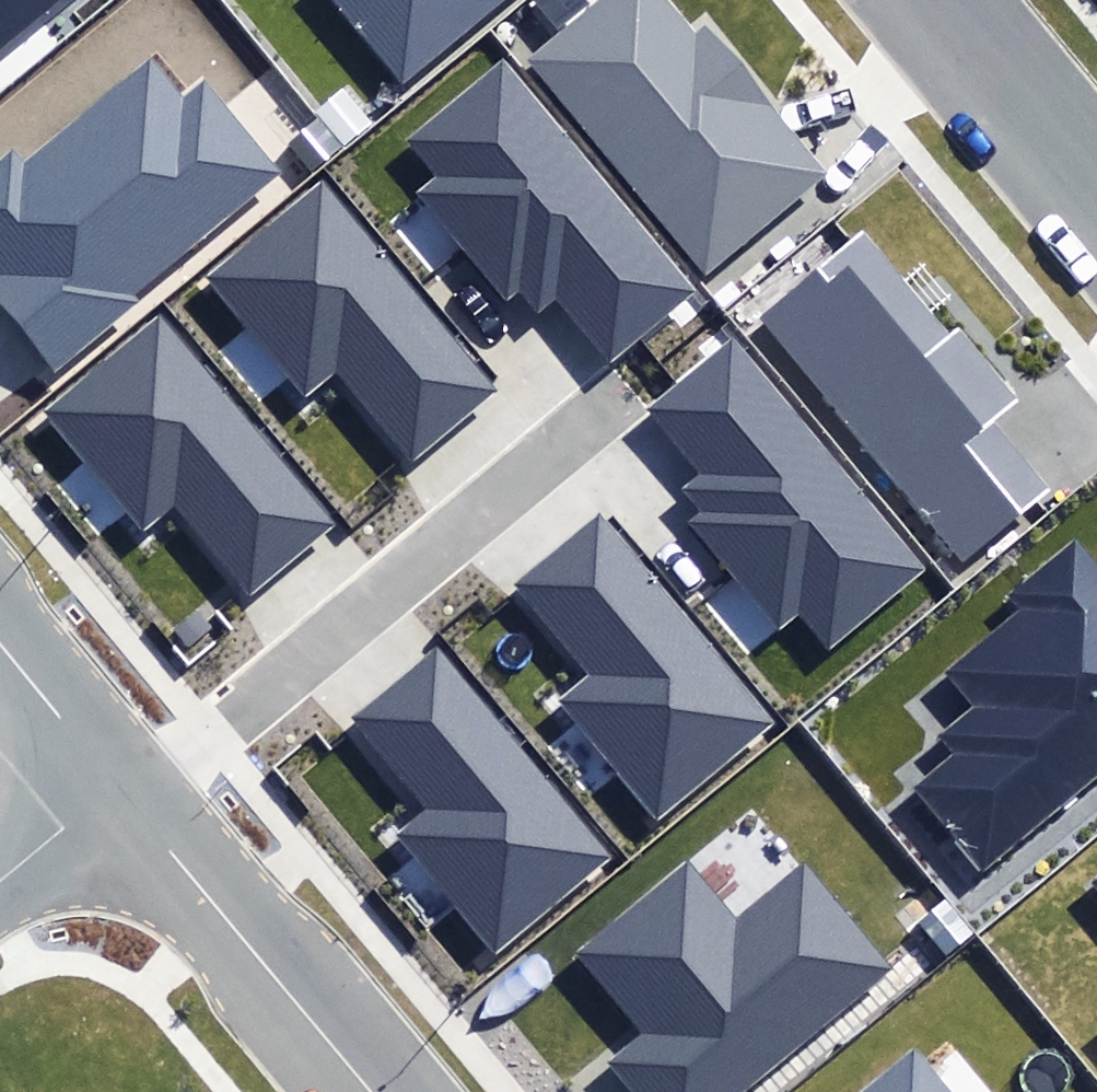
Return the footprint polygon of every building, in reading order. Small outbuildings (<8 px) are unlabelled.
[(58,0),(0,0),(0,47),(58,0)] [(403,89),(507,0),(327,0),(403,89)] [(709,270),(829,168),(708,26),(696,36),(665,0),(605,0),(532,62),(709,270)] [(420,191),(511,296),(524,285),(545,308),(562,293),(618,357),(700,286),(501,58),(405,141),(436,177),(420,191)] [(50,364),(291,174),(213,75),(185,96),(155,59),(22,163),(12,150),(0,159),(0,267),(7,277),(0,283),(0,301),(50,364)] [(334,380),(410,467),(496,392),(320,189),(208,285),(309,401),(334,380)] [(758,318),(965,558),(1048,487),(989,419),(1012,400),(863,228),(758,318)] [(173,507),(249,595),(336,520),(159,317),(47,413),(148,529),(173,507)] [(801,617),(832,652),(928,567),(727,342),(645,416),(703,480),(686,495),(701,512),(688,524),(784,632),(801,617)] [(556,699),(660,822),(776,724),(600,515),(511,590),(583,676),(556,699)] [(978,872),(1096,772),(1096,581),(1072,552),(1014,600),(1022,609),(947,673),(974,705),(930,742),(942,756),(906,787),(978,872)] [(397,831),(501,954),(618,856),(442,647),(352,722),(425,808),(397,831)] [(626,1091),(742,1091),(892,967),(808,867),(737,926),(687,867),(583,954),(646,1030),(604,1065),(626,1091)] [(918,1050),(867,1091),(953,1091),(918,1050)]
